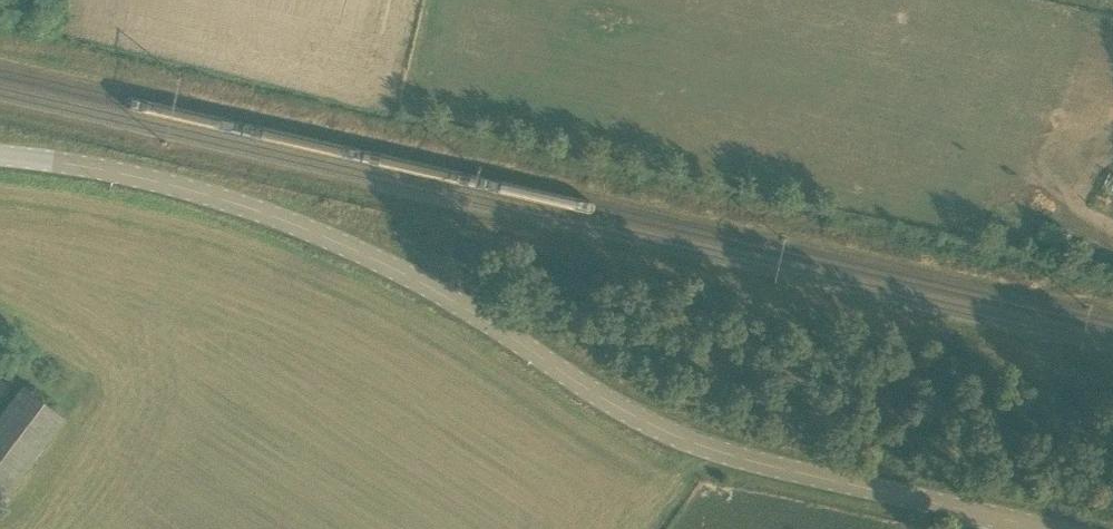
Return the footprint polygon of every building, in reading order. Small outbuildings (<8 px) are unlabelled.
[(66,419),(22,387),(0,415),(0,505),(1,506),(66,419)]
